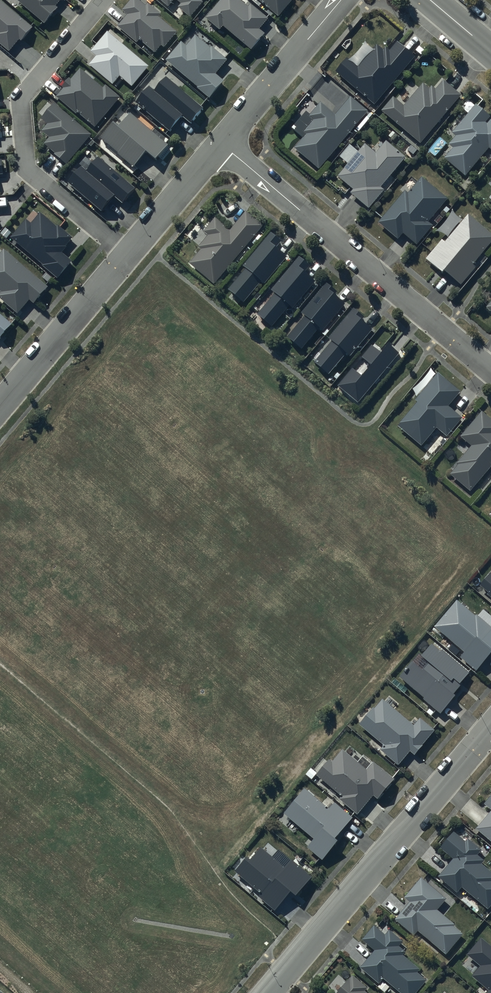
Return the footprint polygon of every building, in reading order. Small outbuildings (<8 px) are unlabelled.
[(11,52),(21,40),(23,41),(34,29),(1,0),(0,0),(0,43),(11,52)] [(18,1),(46,24),(59,9),(57,7),(63,0),(19,0),(18,1)] [(118,27),(138,43),(141,40),(156,53),(162,45),(165,48),(178,33),(160,18),(162,15),(149,4),(147,7),(139,0),(133,0),(124,11),(128,15),(118,27)] [(183,4),(180,7),(192,18),(205,3),(203,1),(204,0),(178,0),(183,4)] [(221,31),(224,27),(253,50),(266,35),(260,30),(269,20),(251,5),(249,8),(242,2),(244,0),(223,0),(207,19),(221,31)] [(278,17),(293,0),(259,0),(278,17)] [(90,66),(113,86),(120,77),(133,88),(150,67),(108,33),(91,53),(97,57),(90,66)] [(198,88),(211,99),(225,81),(217,74),(229,60),(212,46),(211,48),(196,36),(187,47),(182,43),(167,60),(199,87),(198,88)] [(335,74),(375,106),(414,58),(398,44),(391,53),(385,49),(383,51),(377,46),(358,68),(347,59),(335,74)] [(79,114),(95,127),(121,98),(107,86),(104,90),(81,70),(72,81),(70,80),(63,87),(65,89),(58,98),(78,115),(79,114)] [(192,124),(204,109),(167,78),(156,92),(150,87),(137,103),(172,132),(184,117),(192,124)] [(381,113),(420,145),(460,97),(442,82),(434,92),(430,88),(427,90),(421,86),(402,108),(392,100),(381,113)] [(292,150),(319,171),(366,113),(350,100),(336,117),(319,104),(308,118),(312,121),(302,133),(305,135),(292,150)] [(55,155),(68,166),(92,136),(55,105),(43,120),(50,126),(44,132),(51,138),(45,146),(56,154),(55,155)] [(465,178),(488,150),(490,152),(490,124),(490,123),(487,127),(485,125),(490,119),(475,107),(451,135),(455,138),(448,147),(452,151),(444,161),(465,178)] [(115,122),(102,138),(120,153),(119,155),(135,168),(147,153),(157,161),(170,145),(132,114),(121,127),(115,122)] [(365,146),(338,178),(353,191),(350,195),(367,210),(383,191),(379,188),(404,159),(385,143),(375,155),(365,146)] [(69,184),(102,212),(115,197),(124,205),(137,189),(100,159),(88,172),(83,168),(69,184)] [(377,225),(397,240),(401,234),(416,246),(431,228),(427,225),(447,200),(420,179),(407,195),(403,192),(377,225)] [(191,265),(216,285),(264,226),(246,212),(231,231),(216,219),(206,232),(210,236),(201,248),(203,250),(191,265)] [(26,220),(10,238),(57,278),(71,261),(62,254),(67,248),(66,247),(73,239),(59,227),(57,228),(40,214),(32,224),(26,220)] [(460,285),(474,268),(471,266),(490,242),(490,236),(468,217),(443,246),(440,244),(426,261),(443,275),(444,273),(460,285)] [(230,291),(244,303),(262,281),(266,285),(288,258),(277,250),(283,243),(272,234),(245,268),(247,270),(230,291)] [(3,248),(0,252),(0,298),(17,313),(29,299),(33,303),(47,287),(3,248)] [(260,316),(274,327),(291,306),(295,309),(318,282),(306,272),(311,266),(302,259),(274,292),(277,295),(260,316)] [(289,339),(302,350),(320,329),(324,332),(346,305),(336,296),(338,293),(328,284),(303,315),(306,318),(289,339)] [(316,364),(330,376),(347,356),(350,358),(374,330),(363,321),(365,318),(355,310),(331,340),(334,342),(316,364)] [(0,312),(0,338),(13,324),(0,312)] [(339,387),(359,403),(401,354),(390,344),(382,354),(373,347),(363,359),(372,366),(363,377),(353,370),(339,387)] [(399,426),(423,447),(439,428),(449,436),(464,418),(451,407),(462,393),(439,374),(417,401),(419,402),(399,426)] [(472,493),(490,469),(490,420),(483,413),(462,439),(473,447),(459,465),(461,466),(452,477),(472,493)] [(490,597),(490,576),(482,587),(490,594),(489,596),(490,597)] [(479,671),(490,656),(490,626),(479,616),(478,617),(459,602),(437,629),(467,654),(463,659),(479,671)] [(424,701),(442,716),(457,699),(454,696),(464,685),(463,684),(470,675),(443,652),(442,653),(434,646),(423,658),(431,665),(425,671),(423,671),(414,664),(401,679),(425,700),(424,701)] [(380,751),(399,767),(411,753),(415,757),(436,732),(421,719),(415,727),(384,701),(376,710),(374,709),(360,726),(384,746),(380,751)] [(341,801),(359,816),(375,797),(379,800),(396,781),(375,764),(369,771),(344,751),(334,764),(331,761),(318,776),(344,798),(341,801)] [(309,849),(324,862),(340,844),(337,841),(354,820),(335,804),(330,810),(306,790),(285,815),(315,841),(309,849)] [(483,806),(490,813),(490,795),(483,806)] [(476,830),(490,843),(490,813),(476,830)] [(487,911),(490,906),(490,875),(481,867),(483,863),(476,857),(480,852),(467,842),(465,844),(453,835),(440,851),(453,861),(437,880),(457,896),(462,890),(487,911)] [(261,899),(277,912),(293,893),(299,898),(315,879),(293,862),(287,869),(263,850),(253,862),(249,859),(237,874),(264,896),(261,899)] [(418,933),(446,956),(462,936),(453,929),(455,927),(437,912),(446,901),(422,880),(405,900),(410,904),(395,921),(414,937),(418,933)] [(397,992),(416,992),(425,982),(416,974),(419,971),(402,957),(405,954),(398,948),(402,943),(388,933),(385,937),(373,928),(362,942),(375,952),(360,970),(379,985),(382,981),(397,992)] [(481,941),(467,957),(481,968),(472,979),(489,992),(490,992),(490,949),(481,941)] [(364,992),(366,990),(351,978),(339,992),(364,992)]
